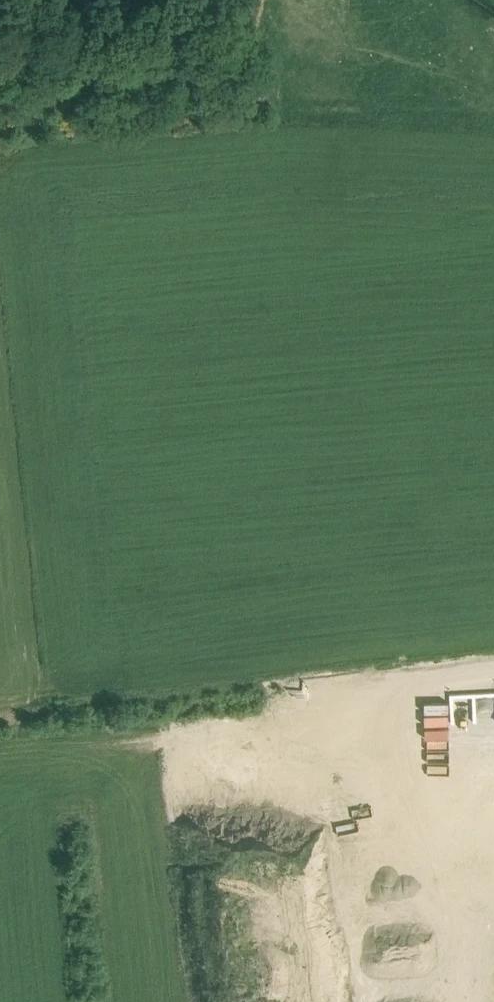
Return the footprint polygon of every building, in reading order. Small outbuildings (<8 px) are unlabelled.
[(477,732),(480,750),(493,748),(493,729),(477,732)]
